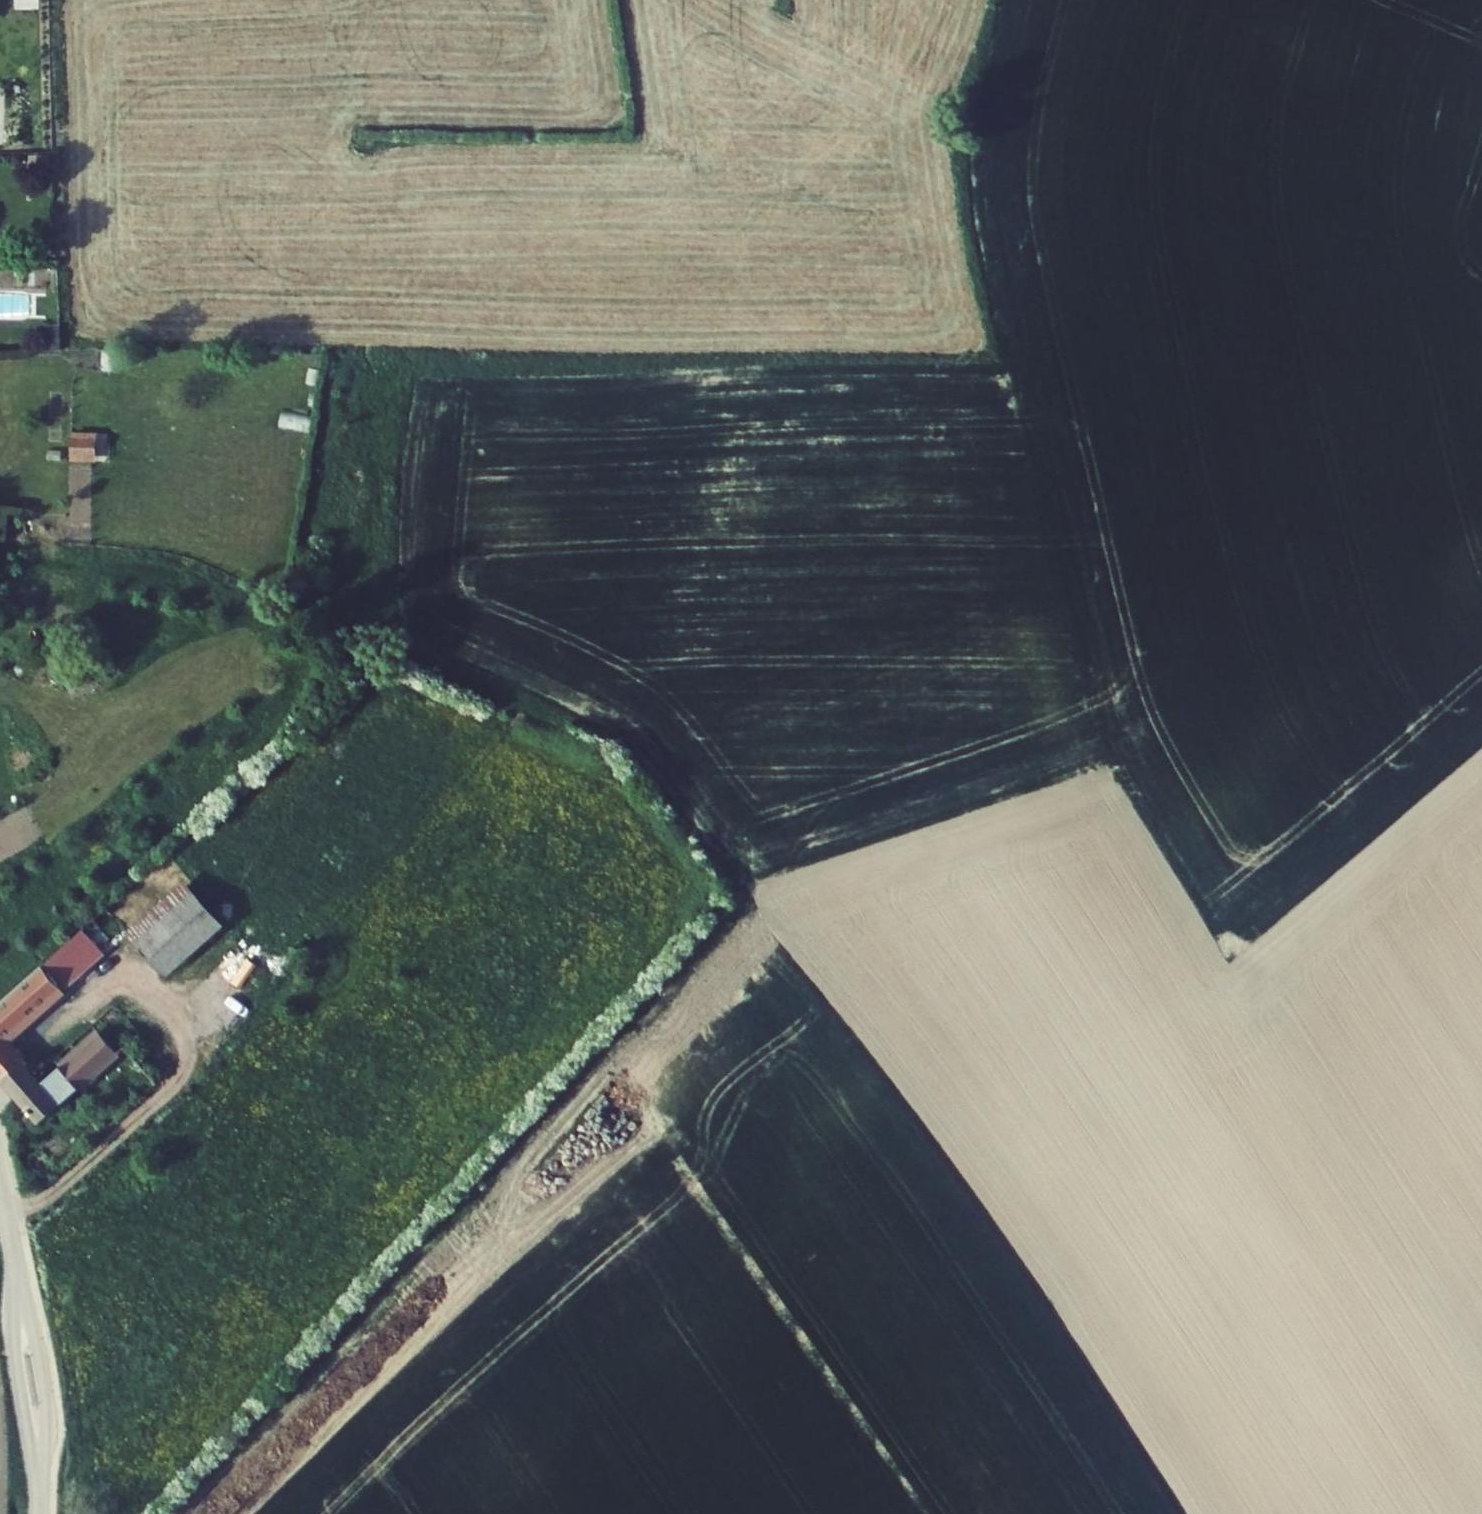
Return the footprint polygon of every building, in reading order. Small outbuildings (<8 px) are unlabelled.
[(95,463),(97,433),(73,432),(72,462),(95,463)] [(145,932),(190,981),(247,929),(201,880),(145,932)] [(121,906),(95,930),(115,951),(141,928),(121,906)] [(74,995),(81,1003),(106,980),(76,948),(52,971),(74,995)] [(0,1018),(0,1067),(50,1123),(152,1031),(106,980),(81,1003),(114,1039),(58,1089),(18,1045),(74,995),(52,971),(0,1018)]
